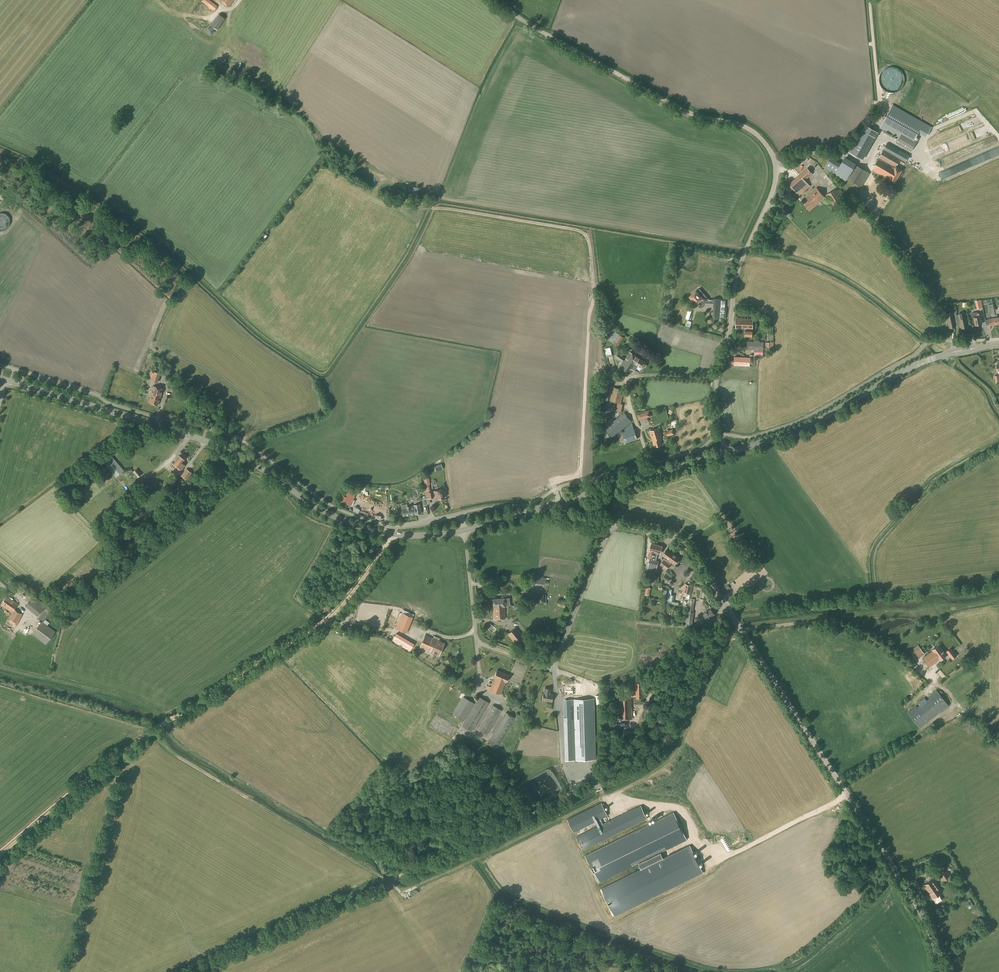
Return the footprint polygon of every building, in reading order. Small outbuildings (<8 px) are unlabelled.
[(210,26),(217,30),(225,19),(218,14),(210,26)] [(926,137),(931,127),(924,123),(892,105),(879,128),(899,139),(896,143),(911,151),(917,141),(914,139),(918,132),(926,137)] [(863,160),(878,132),(865,125),(857,139),(853,137),(846,150),(863,160)] [(903,165),(909,156),(887,143),(872,170),(884,177),(884,178),(888,180),(894,184),(902,170),(896,167),(899,162),(903,165)] [(991,153),(978,157),(980,161),(992,157),(991,153)] [(830,157),(824,167),(835,174),(845,180),(847,178),(861,187),(870,173),(844,158),(841,164),(830,157)] [(799,196),(810,186),(805,181),(812,174),(807,168),(788,184),(799,196)] [(401,196),(401,191),(399,191),(399,189),(389,187),(382,185),(380,190),(388,192),(387,194),(392,195),(391,199),(395,199),(396,195),(398,195),(401,196)] [(809,211),(814,207),(814,206),(824,197),(816,188),(806,197),(809,200),(803,205),(809,211)] [(838,190),(836,189),(825,195),(834,208),(845,201),(841,195),(842,194),(839,190),(838,190)] [(701,297),(696,291),(689,296),(696,304),(700,300),(703,304),(708,299),(704,294),(701,297)] [(724,318),(724,312),(725,301),(721,300),(714,299),(713,311),(712,318),(720,318),(724,318)] [(947,319),(946,319),(947,323),(948,323),(949,328),(955,327),(953,320),(956,320),(958,326),(958,325),(956,316),(955,312),(952,313),(952,312),(946,314),(947,319)] [(977,312),(972,313),(972,317),(973,317),(975,325),(982,324),(980,319),(980,316),(981,316),(981,313),(977,313),(977,312)] [(959,316),(956,316),(958,325),(961,325),(961,328),(967,327),(966,322),(967,322),(966,318),(965,318),(964,313),(958,314),(959,316)] [(736,318),(735,329),(746,329),(751,329),(752,329),(753,318),(737,318),(736,318)] [(618,346),(624,337),(619,334),(613,343),(618,346)] [(747,341),(746,350),(755,350),(755,355),(763,356),(763,350),(764,342),(747,341)] [(618,352),(615,358),(622,362),(618,368),(629,375),(635,367),(636,368),(638,366),(642,368),(643,367),(644,367),(645,367),(646,366),(647,365),(646,364),(645,363),(646,362),(629,352),(626,357),(618,352)] [(734,356),(734,365),(746,366),(746,357),(734,356)] [(158,383),(160,373),(151,370),(148,380),(158,383)] [(622,412),(623,404),(621,404),(624,390),(607,385),(603,399),(617,403),(616,411),(622,412)] [(160,399),(163,389),(153,386),(150,397),(151,397),(149,403),(157,405),(159,399),(160,399)] [(638,413),(641,420),(653,416),(650,409),(638,413)] [(631,421),(624,412),(615,420),(612,417),(605,423),(607,426),(605,428),(612,437),(631,421)] [(626,443),(637,439),(633,425),(625,428),(626,431),(622,432),(623,436),(626,443)] [(654,446),(662,444),(660,438),(662,437),(659,428),(649,431),(654,446)] [(665,437),(666,437),(674,434),(673,429),(663,432),(665,437)] [(116,477),(124,470),(111,455),(102,462),(116,477)] [(185,465),(182,463),(185,460),(179,455),(173,463),(172,462),(169,465),(172,467),(174,464),(179,468),(178,469),(181,471),(185,465)] [(187,480),(192,473),(186,468),(181,475),(187,480)] [(137,469),(133,472),(137,477),(141,474),(137,469)] [(102,485),(109,479),(106,475),(99,480),(102,485)] [(429,492),(428,485),(425,486),(426,492),(424,493),(426,499),(434,497),(433,491),(429,492)] [(444,498),(442,489),(434,491),(435,498),(437,497),(438,499),(444,498)] [(341,495),(339,500),(344,503),(344,502),(346,497),(347,496),(341,494),(341,495)] [(407,508),(407,504),(401,505),(402,509),(403,516),(415,514),(421,513),(420,504),(413,505),(414,507),(407,508)] [(660,553),(662,546),(651,543),(650,551),(649,551),(647,558),(649,559),(648,565),(648,566),(647,570),(656,573),(659,561),(656,560),(658,553),(660,553)] [(663,567),(673,554),(667,549),(662,555),(667,559),(666,560),(664,559),(660,565),(663,567)] [(675,565),(680,558),(673,554),(663,567),(666,570),(672,562),(675,565)] [(668,582),(671,577),(665,574),(662,578),(668,582)] [(545,585),(546,578),(535,576),(534,583),(545,585)] [(690,594),(692,585),(685,583),(684,586),(683,585),(681,594),(686,595),(687,593),(690,594)] [(34,595),(25,606),(37,616),(46,606),(34,595)] [(23,615),(14,609),(18,604),(7,596),(1,605),(10,611),(9,612),(6,611),(4,614),(9,616),(6,620),(16,626),(23,615)] [(504,600),(504,598),(492,599),(493,607),(504,606),(505,606),(509,606),(509,600),(504,600)] [(358,608),(362,602),(357,599),(353,606),(358,608)] [(693,612),(694,601),(689,600),(688,611),(686,625),(692,626),(694,612),(693,612)] [(41,622),(32,634),(32,635),(46,645),(56,632),(47,625),(43,622),(45,620),(52,610),(47,606),(38,619),(41,622)] [(504,606),(493,607),(494,619),(505,619),(504,606)] [(715,615),(711,609),(703,615),(703,614),(699,617),(704,623),(707,620),(708,622),(711,619),(710,618),(715,615)] [(408,616),(410,612),(406,610),(405,614),(401,613),(395,628),(406,633),(413,617),(408,616)] [(513,642),(522,635),(515,627),(507,634),(513,642)] [(396,633),(391,640),(409,651),(414,644),(396,633)] [(438,656),(444,643),(435,639),(425,635),(420,648),(430,652),(438,656)] [(946,651),(944,653),(939,645),(932,650),(922,658),(929,668),(939,660),(940,660),(946,655),(948,653),(952,659),(957,656),(950,648),(946,651)] [(916,660),(924,654),(920,648),(912,655),(916,660)] [(506,682),(509,675),(497,670),(494,677),(489,689),(501,694),(506,682)] [(636,692),(631,692),(631,697),(637,697),(637,698),(638,699),(642,699),(642,698),(642,690),(642,682),(635,683),(635,690),(636,690),(636,692)] [(565,695),(577,695),(576,685),(573,686),(573,687),(565,688),(565,695)] [(552,702),(553,694),(550,694),(551,689),(544,688),(542,700),(552,702)] [(920,728),(949,705),(937,690),(928,696),(930,699),(918,708),(916,706),(908,712),(920,728)] [(475,704),(463,697),(452,715),(464,722),(461,726),(472,732),(489,703),(479,697),(475,704)] [(619,719),(633,719),(631,698),(618,698),(619,719)] [(596,760),(594,700),(563,701),(564,718),(565,718),(566,757),(575,756),(575,761),(596,760)] [(487,735),(502,710),(492,705),(478,730),(487,735)] [(496,749),(514,718),(506,712),(487,744),(496,749)] [(603,824),(601,819),(608,816),(601,803),(567,820),(574,833),(595,822),(598,827),(576,837),(582,850),(642,821),(647,818),(641,805),(603,824)] [(638,863),(641,869),(663,858),(660,852),(687,839),(673,812),(585,855),(598,883),(638,863)] [(943,883),(952,877),(947,870),(938,876),(943,883)] [(932,899),(943,892),(934,879),(924,886),(930,894),(929,895),(932,899)]
